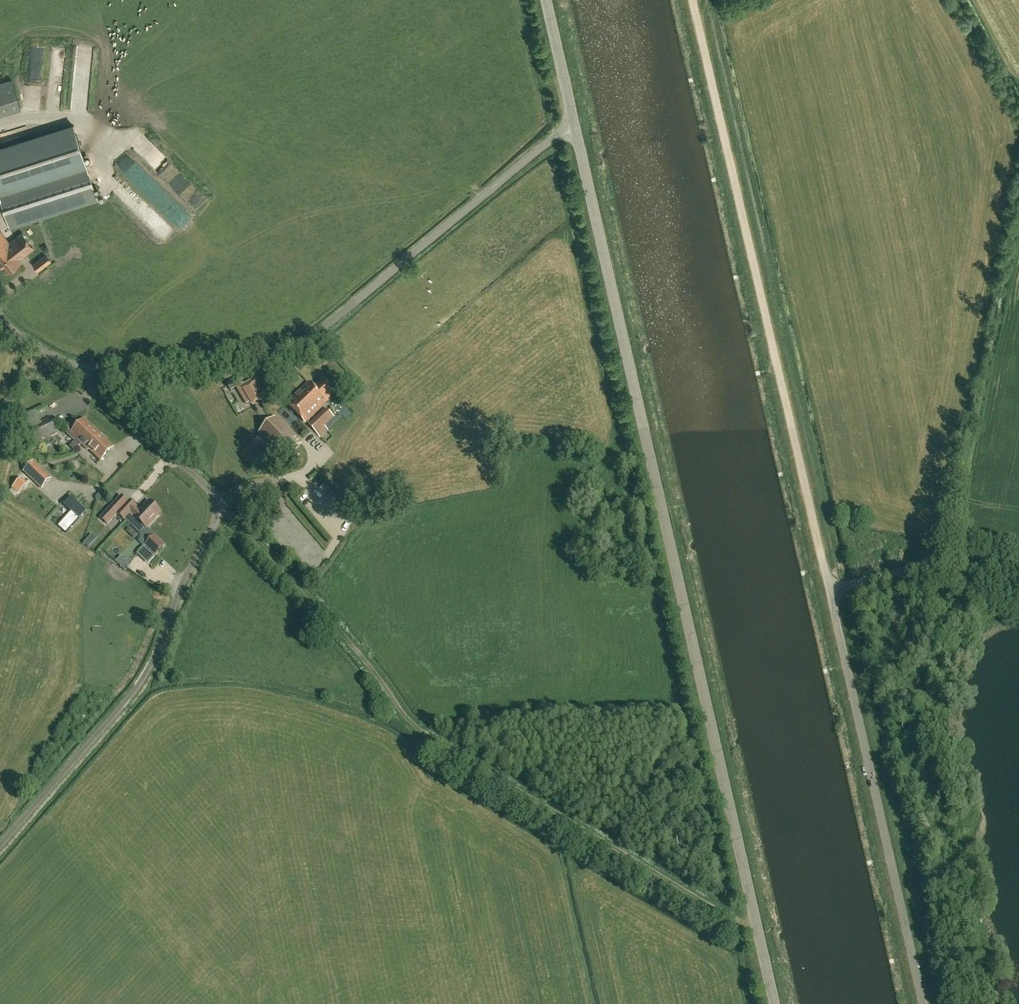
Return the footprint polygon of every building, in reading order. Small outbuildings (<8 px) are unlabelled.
[(25,111),(18,84),(12,85),(10,75),(0,78),(0,117),(25,111)] [(10,228),(98,201),(74,125),(0,149),(0,197),(10,228)] [(155,139),(142,151),(195,206),(207,194),(155,139)] [(7,272),(21,261),(19,259),(34,247),(22,233),(10,242),(0,230),(0,263),(7,272)] [(46,255),(41,258),(33,264),(38,270),(51,261),(46,255)] [(243,384),(239,377),(226,385),(230,392),(237,388),(243,384)] [(246,404),(260,396),(264,393),(255,377),(243,384),(237,388),(246,404)] [(327,401),(327,400),(335,392),(323,380),(315,388),(309,383),(289,403),(307,421),(327,401)] [(50,418),(26,430),(33,444),(57,431),(50,418)] [(242,453),(252,463),(255,466),(268,454),(266,452),(272,446),(284,458),(300,443),(276,418),(260,433),(261,435),(245,450),(242,453)] [(323,424),(317,418),(309,425),(315,431),(323,424)] [(84,419),(77,426),(76,425),(78,423),(74,419),(66,428),(70,432),(74,427),(75,428),(71,433),(68,431),(71,434),(70,436),(74,439),(75,438),(77,439),(70,447),(74,451),(81,443),(88,435),(90,437),(96,430),(84,419)] [(102,435),(96,430),(90,437),(88,435),(81,443),(88,450),(89,449),(101,460),(113,447),(101,436),(102,435)] [(41,489),(51,478),(33,461),(23,472),(41,489)] [(166,480),(162,477),(172,468),(167,463),(158,470),(161,473),(151,483),(156,489),(166,480)] [(19,494),(28,484),(21,478),(12,488),(19,494)] [(121,496),(101,518),(107,524),(117,513),(124,520),(124,519),(125,518),(140,532),(145,526),(146,528),(161,512),(149,501),(139,512),(134,508),(136,506),(129,500),(128,502),(121,496)] [(58,526),(65,532),(85,510),(70,497),(64,504),(72,511),(58,526)] [(156,554),(165,545),(154,535),(145,545),(156,554)] [(116,562),(121,566),(126,561),(121,556),(116,562)]
